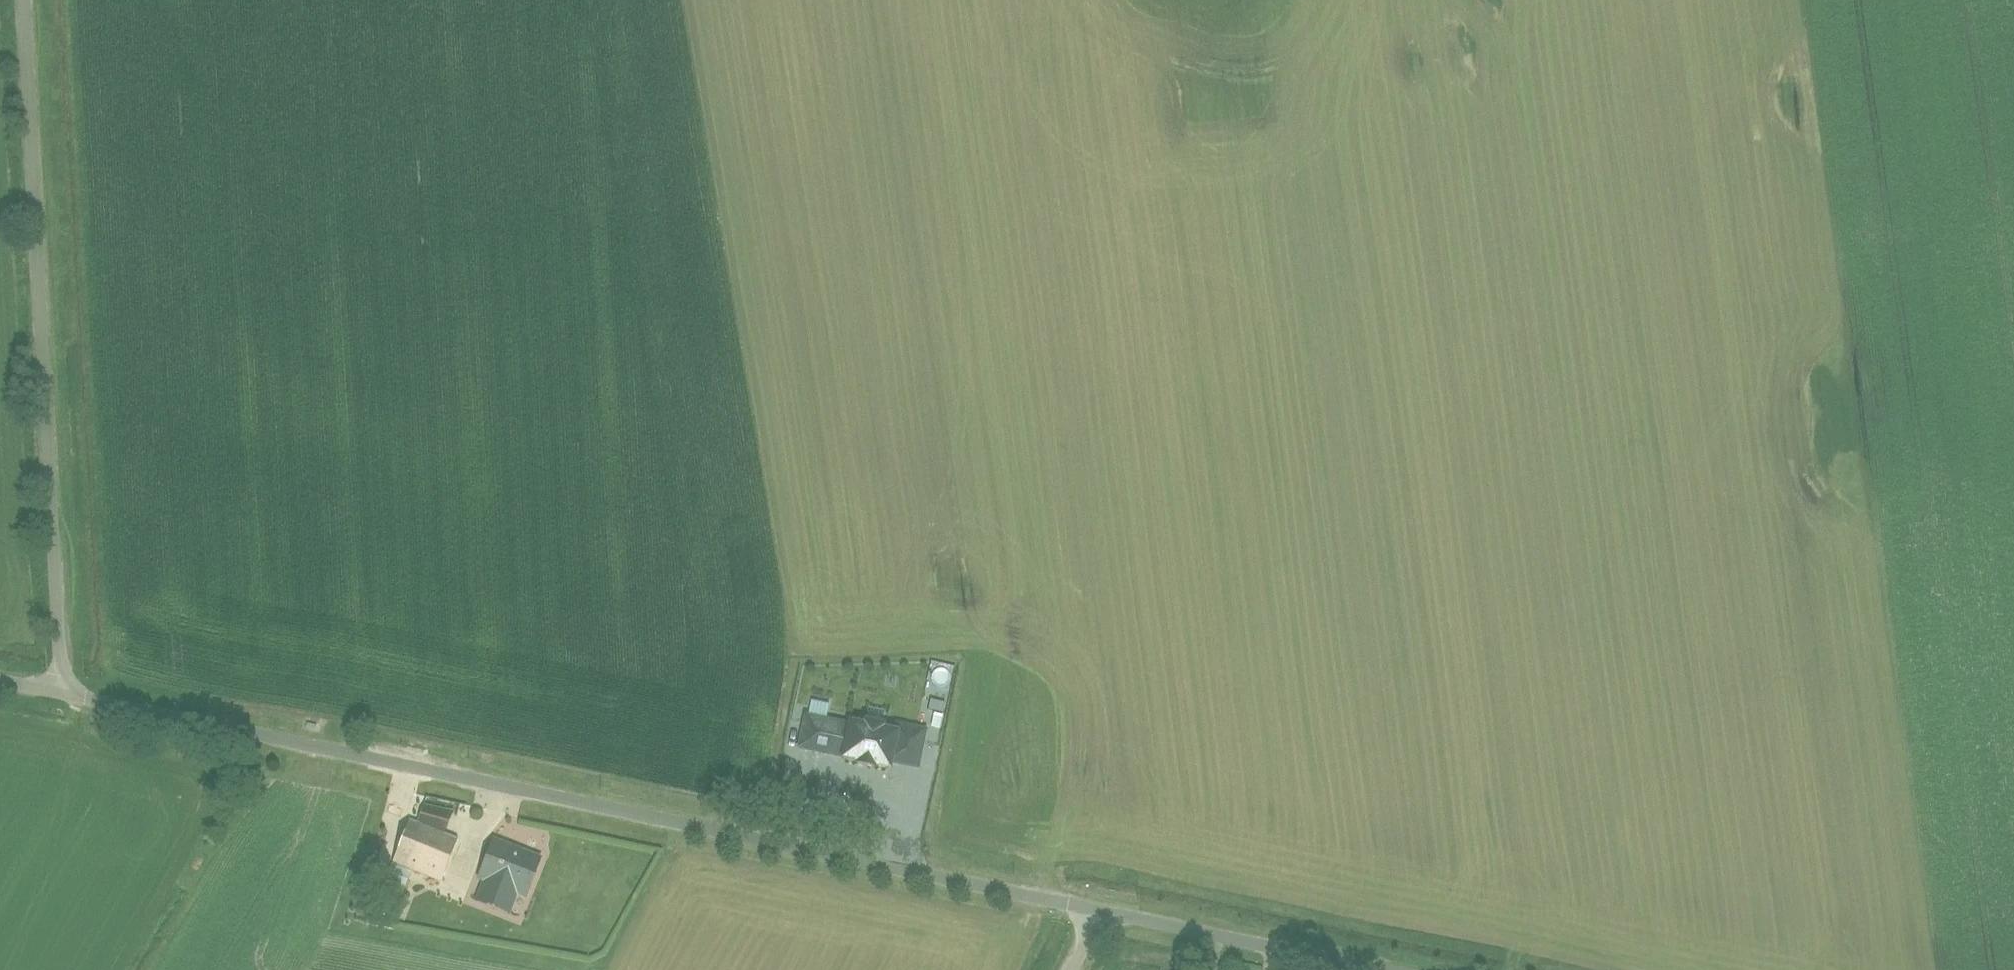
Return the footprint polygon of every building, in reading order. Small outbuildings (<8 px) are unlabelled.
[(889,771),(897,734),(883,731),(886,713),(867,709),(863,727),(849,724),(848,727),(826,722),(830,706),(809,702),(799,750),(843,759),(842,761),(857,764),(856,766),(873,770),(874,768),(889,771)] [(383,874),(432,896),(454,847),(405,825),(383,874)] [(510,894),(519,898),(535,861),(486,840),(469,873),(479,877),(464,908),(498,922),(510,894)]
